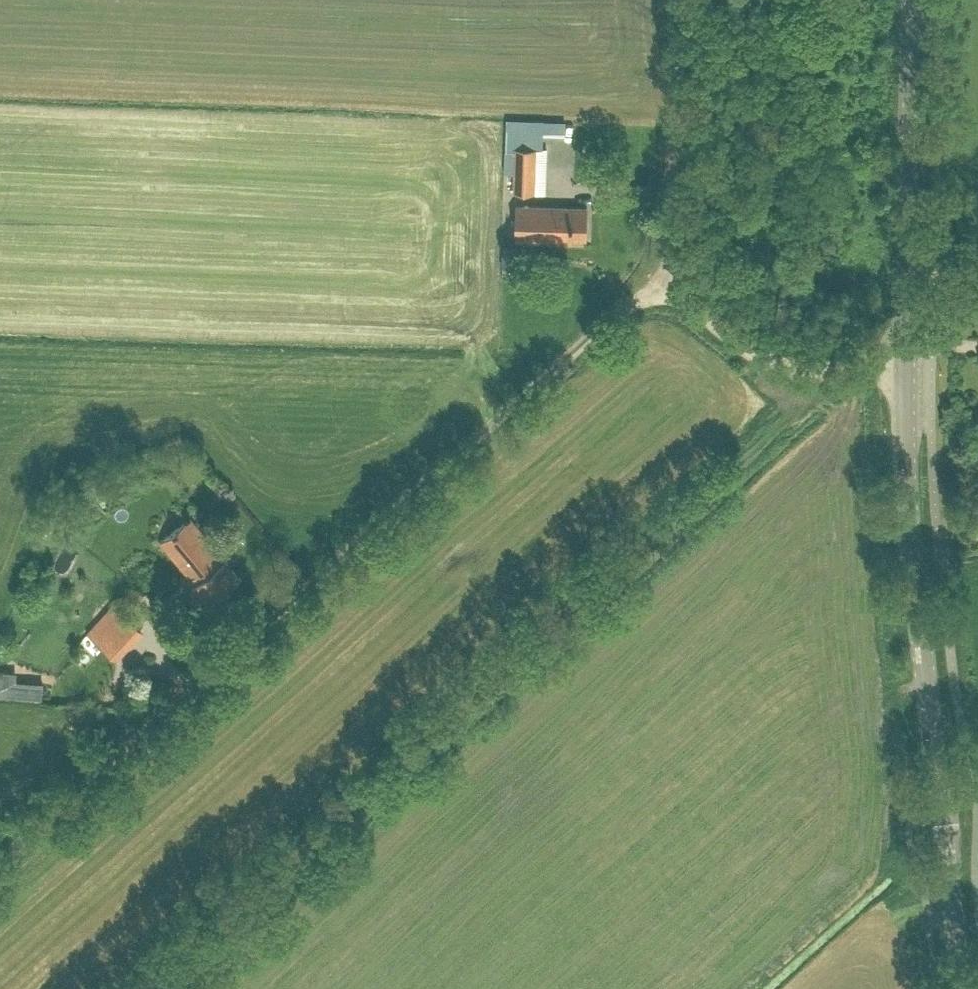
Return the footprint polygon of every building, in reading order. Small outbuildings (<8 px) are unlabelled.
[(506,122),(506,130),(551,131),(551,119),(506,119),(506,122)] [(534,191),(535,146),(514,146),(513,191),(534,191)] [(559,239),(559,236),(585,237),(586,206),(558,205),(558,204),(516,203),(515,238),(559,239)] [(241,578),(225,559),(190,517),(160,541),(195,583),(192,585),(208,604),(241,578)] [(113,604),(86,631),(112,656),(139,628),(113,604)]
